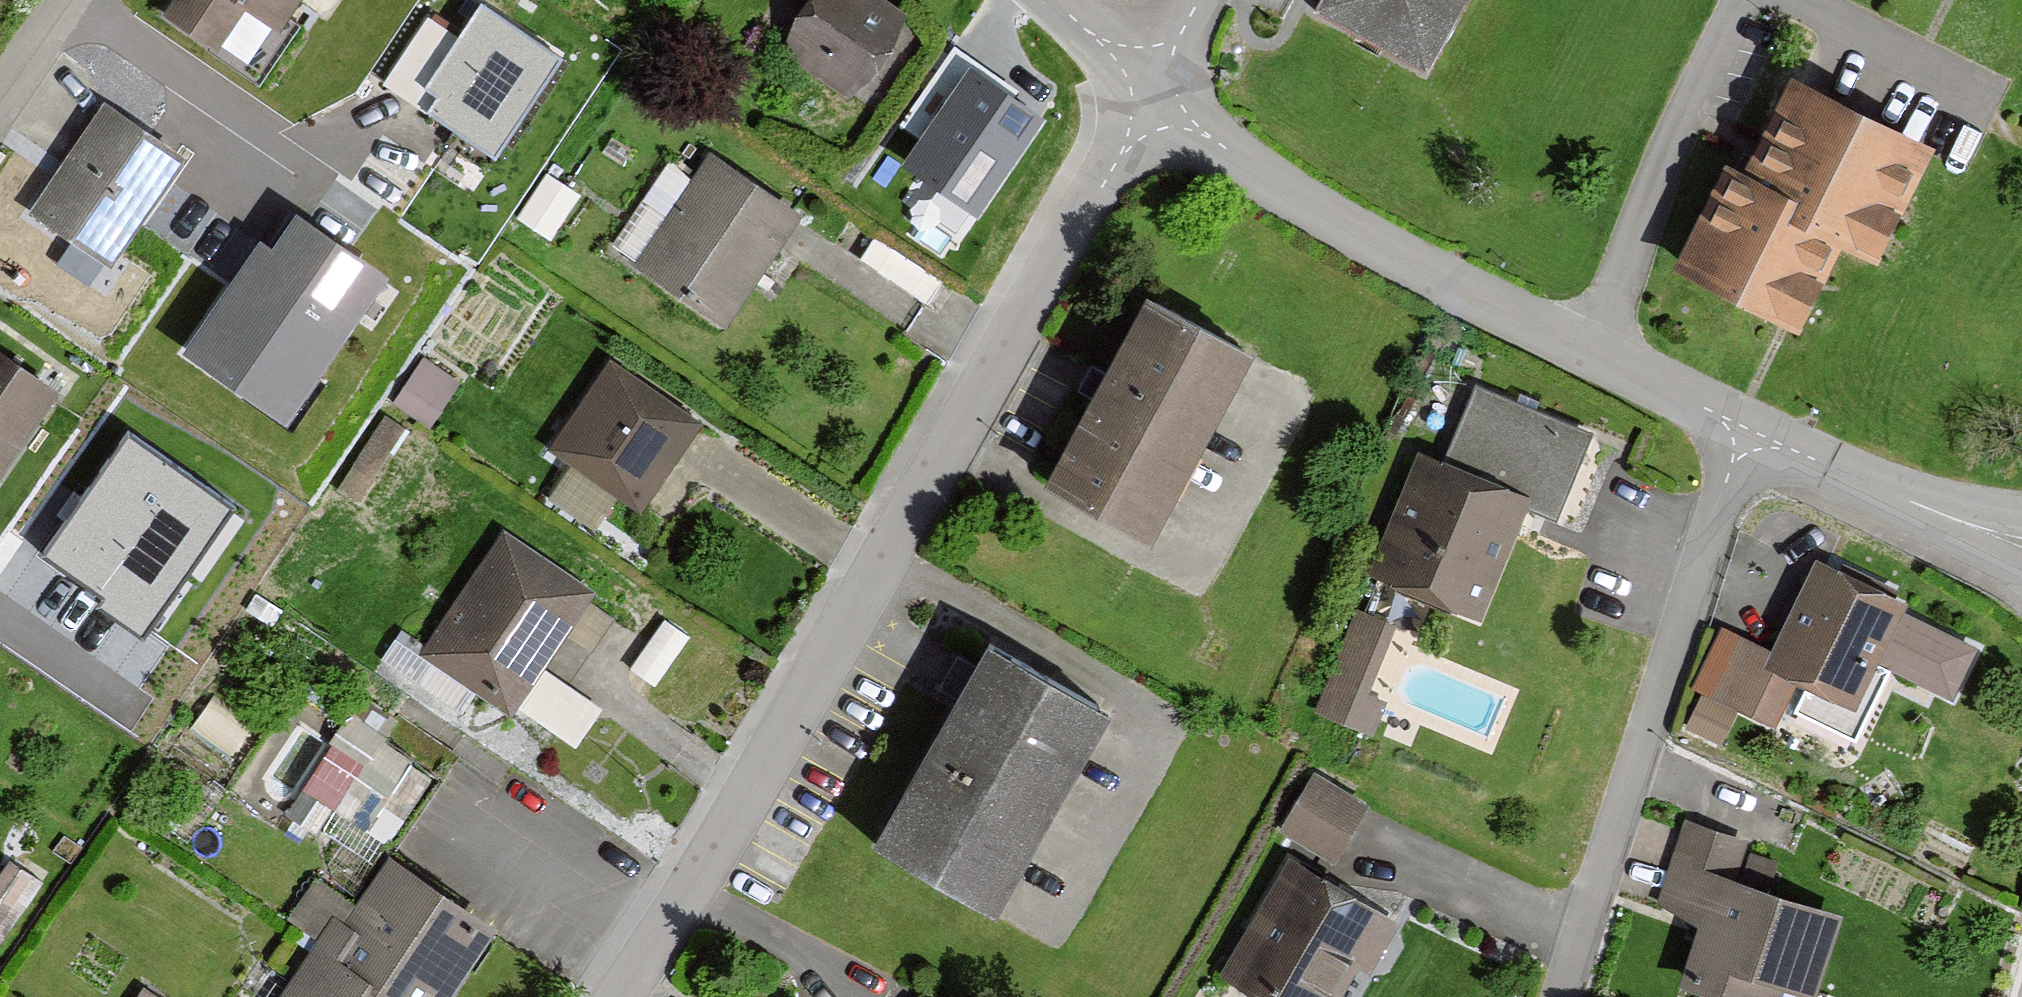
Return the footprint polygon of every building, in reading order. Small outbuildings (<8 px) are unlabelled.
[(157,15),(212,53),(242,9),(272,30),(293,0),(167,0),(157,15)] [(867,0),(805,0),(773,47),(851,99),(902,24),(867,0)] [(1304,11),(1416,70),(1454,0),(1310,0),(1304,11)] [(562,59),(483,6),(415,107),(494,160),(562,59)] [(1047,122),(971,69),(903,167),(979,220),(1047,122)] [(1930,148),(1790,80),(1741,179),(1721,170),(1670,273),(1790,331),(1830,250),(1870,270),(1930,148)] [(181,161),(96,105),(22,216),(107,272),(181,161)] [(798,219),(706,156),(631,267),(722,329),(798,219)] [(388,261),(297,199),(273,234),(262,227),(186,339),(288,408),(388,261)] [(1252,357),(1144,300),(1105,373),(1099,386),(1091,399),(1043,489),(1151,546),(1252,357)] [(461,378),(423,353),(394,399),(432,423),(461,378)] [(53,392),(0,356),(0,469),(53,392)] [(699,422),(606,364),(546,458),(639,517),(699,422)] [(1099,386),(1105,373),(1092,367),(1086,379),(1079,393),(1091,399),(1099,386)] [(1540,432),(1456,401),(1434,460),(1415,453),(1368,580),(1485,623),(1530,501),(1517,496),(1540,432)] [(235,509),(128,434),(41,557),(147,632),(235,509)] [(589,599),(495,539),(419,658),(576,758),(605,712),(543,672),(589,599)] [(1984,638),(1814,559),(1769,656),(1723,635),(1694,696),(1776,734),(1798,689),(1853,715),(1877,664),(1954,700),(1984,638)] [(1391,689),(1375,683),(1401,613),(1358,597),(1319,701),(1378,723),(1391,689)] [(1097,712),(975,646),(864,851),(986,917),(1097,712)] [(359,709),(312,783),(370,820),(417,747),(359,709)] [(1367,809),(1310,777),(1278,834),(1336,866),(1367,809)] [(1683,822),(1654,904),(1700,920),(1677,985),(1712,996),(1782,996),(1784,992),(1799,996),(1812,996),(1841,915),(1727,875),(1739,842),(1683,822)] [(301,955),(369,996),(443,996),(489,922),(384,857),(344,922),(327,912),(301,955)] [(1296,861),(1221,977),(1252,996),(1344,996),(1392,923),(1296,861)] [(301,955),(275,996),(369,996),(301,955)]
